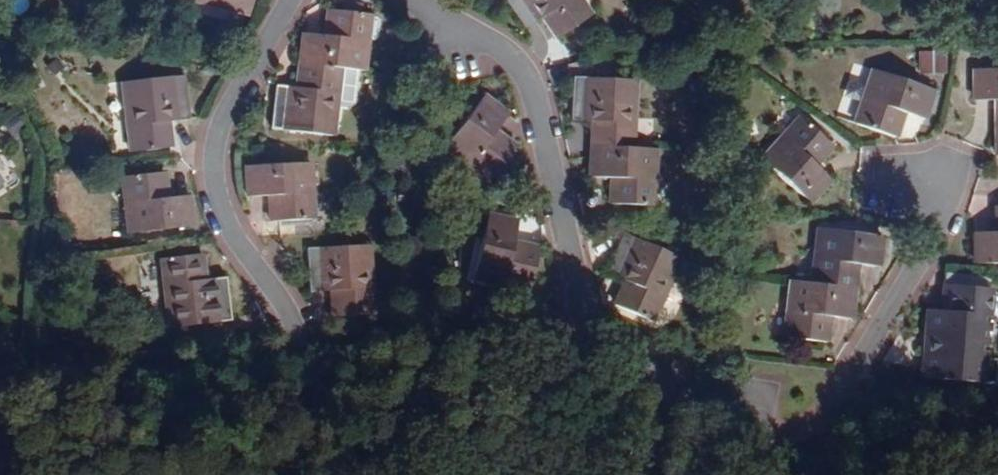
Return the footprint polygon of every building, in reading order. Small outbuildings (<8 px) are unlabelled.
[(195,0),(249,14),(253,0),(195,0)] [(542,17),(557,40),(592,17),(581,0),(506,0),(525,28),(542,17)] [(325,36),(303,34),(300,64),(341,68),(365,71),(371,15),(327,11),(325,36)] [(943,75),(944,54),(916,52),(914,73),(943,75)] [(334,136),(341,68),(300,64),(298,88),(277,86),(271,129),(334,136)] [(995,101),(995,123),(997,123),(997,69),(974,69),(973,100),(995,101)] [(873,70),(855,124),(895,138),(904,113),(923,120),(933,90),(873,70)] [(190,119),(184,76),(123,83),(130,153),(172,148),(168,121),(190,119)] [(572,120),(592,122),(591,145),(632,147),(635,81),(575,77),(572,120)] [(516,146),(495,131),(508,113),(484,95),(444,146),(490,181),(516,146)] [(800,117),(760,160),(808,204),(830,179),(815,164),(831,145),(800,117)] [(610,204),(653,206),(656,149),(632,147),(591,145),(589,177),(611,178),(610,204)] [(270,197),(271,223),(313,220),(311,163),(246,167),(249,198),(270,197)] [(122,178),(128,234),(193,226),(189,196),(167,198),(164,173),(122,178)] [(973,263),(997,263),(997,207),(995,207),(995,232),(973,232),(973,263)] [(487,215),(474,278),(530,289),(539,248),(513,243),(517,221),(487,215)] [(882,237),(819,229),(812,283),(855,289),(858,264),(878,267),(882,237)] [(627,282),(616,305),(651,321),(680,259),(624,232),(606,272),(627,282)] [(331,292),(332,317),(374,315),(369,245),(307,249),(309,293),(331,292)] [(200,280),(200,271),(205,271),(203,254),(160,258),(169,329),(232,322),(227,277),(206,279),(200,280)] [(830,317),(851,319),(855,289),(812,283),(791,280),(783,338),(826,343),(830,317)] [(949,312),(927,311),(922,378),(994,384),(996,359),(985,359),(991,290),(951,286),(949,312)]
